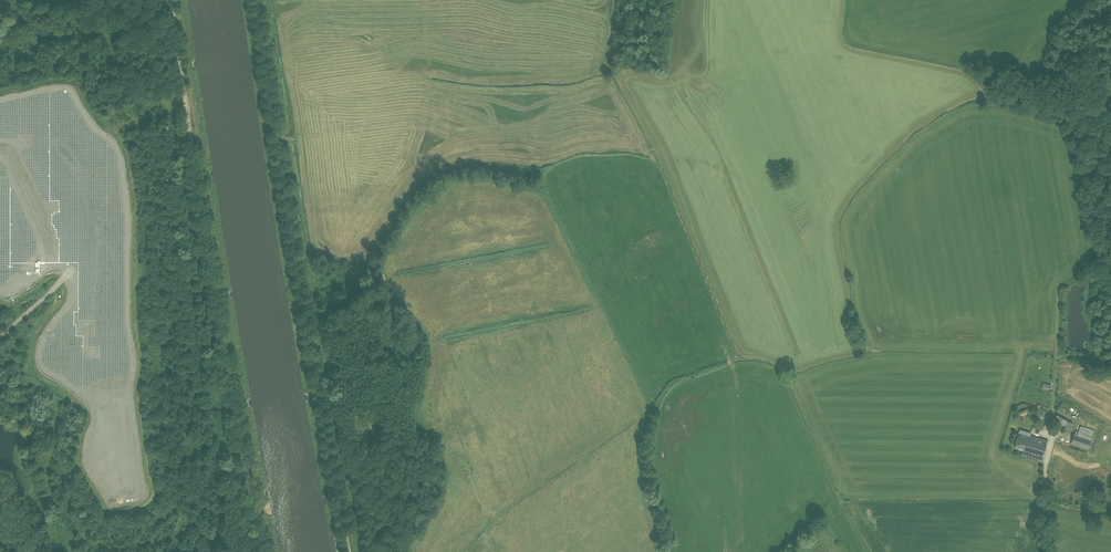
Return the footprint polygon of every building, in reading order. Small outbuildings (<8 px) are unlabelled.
[(1053,421),(1070,431),(1073,424),(1056,415),(1053,421)] [(1094,430),(1080,426),(1079,431),(1076,430),(1071,443),(1088,449),(1094,430)] [(1020,429),(1015,447),(1043,456),(1048,440),(1030,435),(1031,432),(1020,429)]
